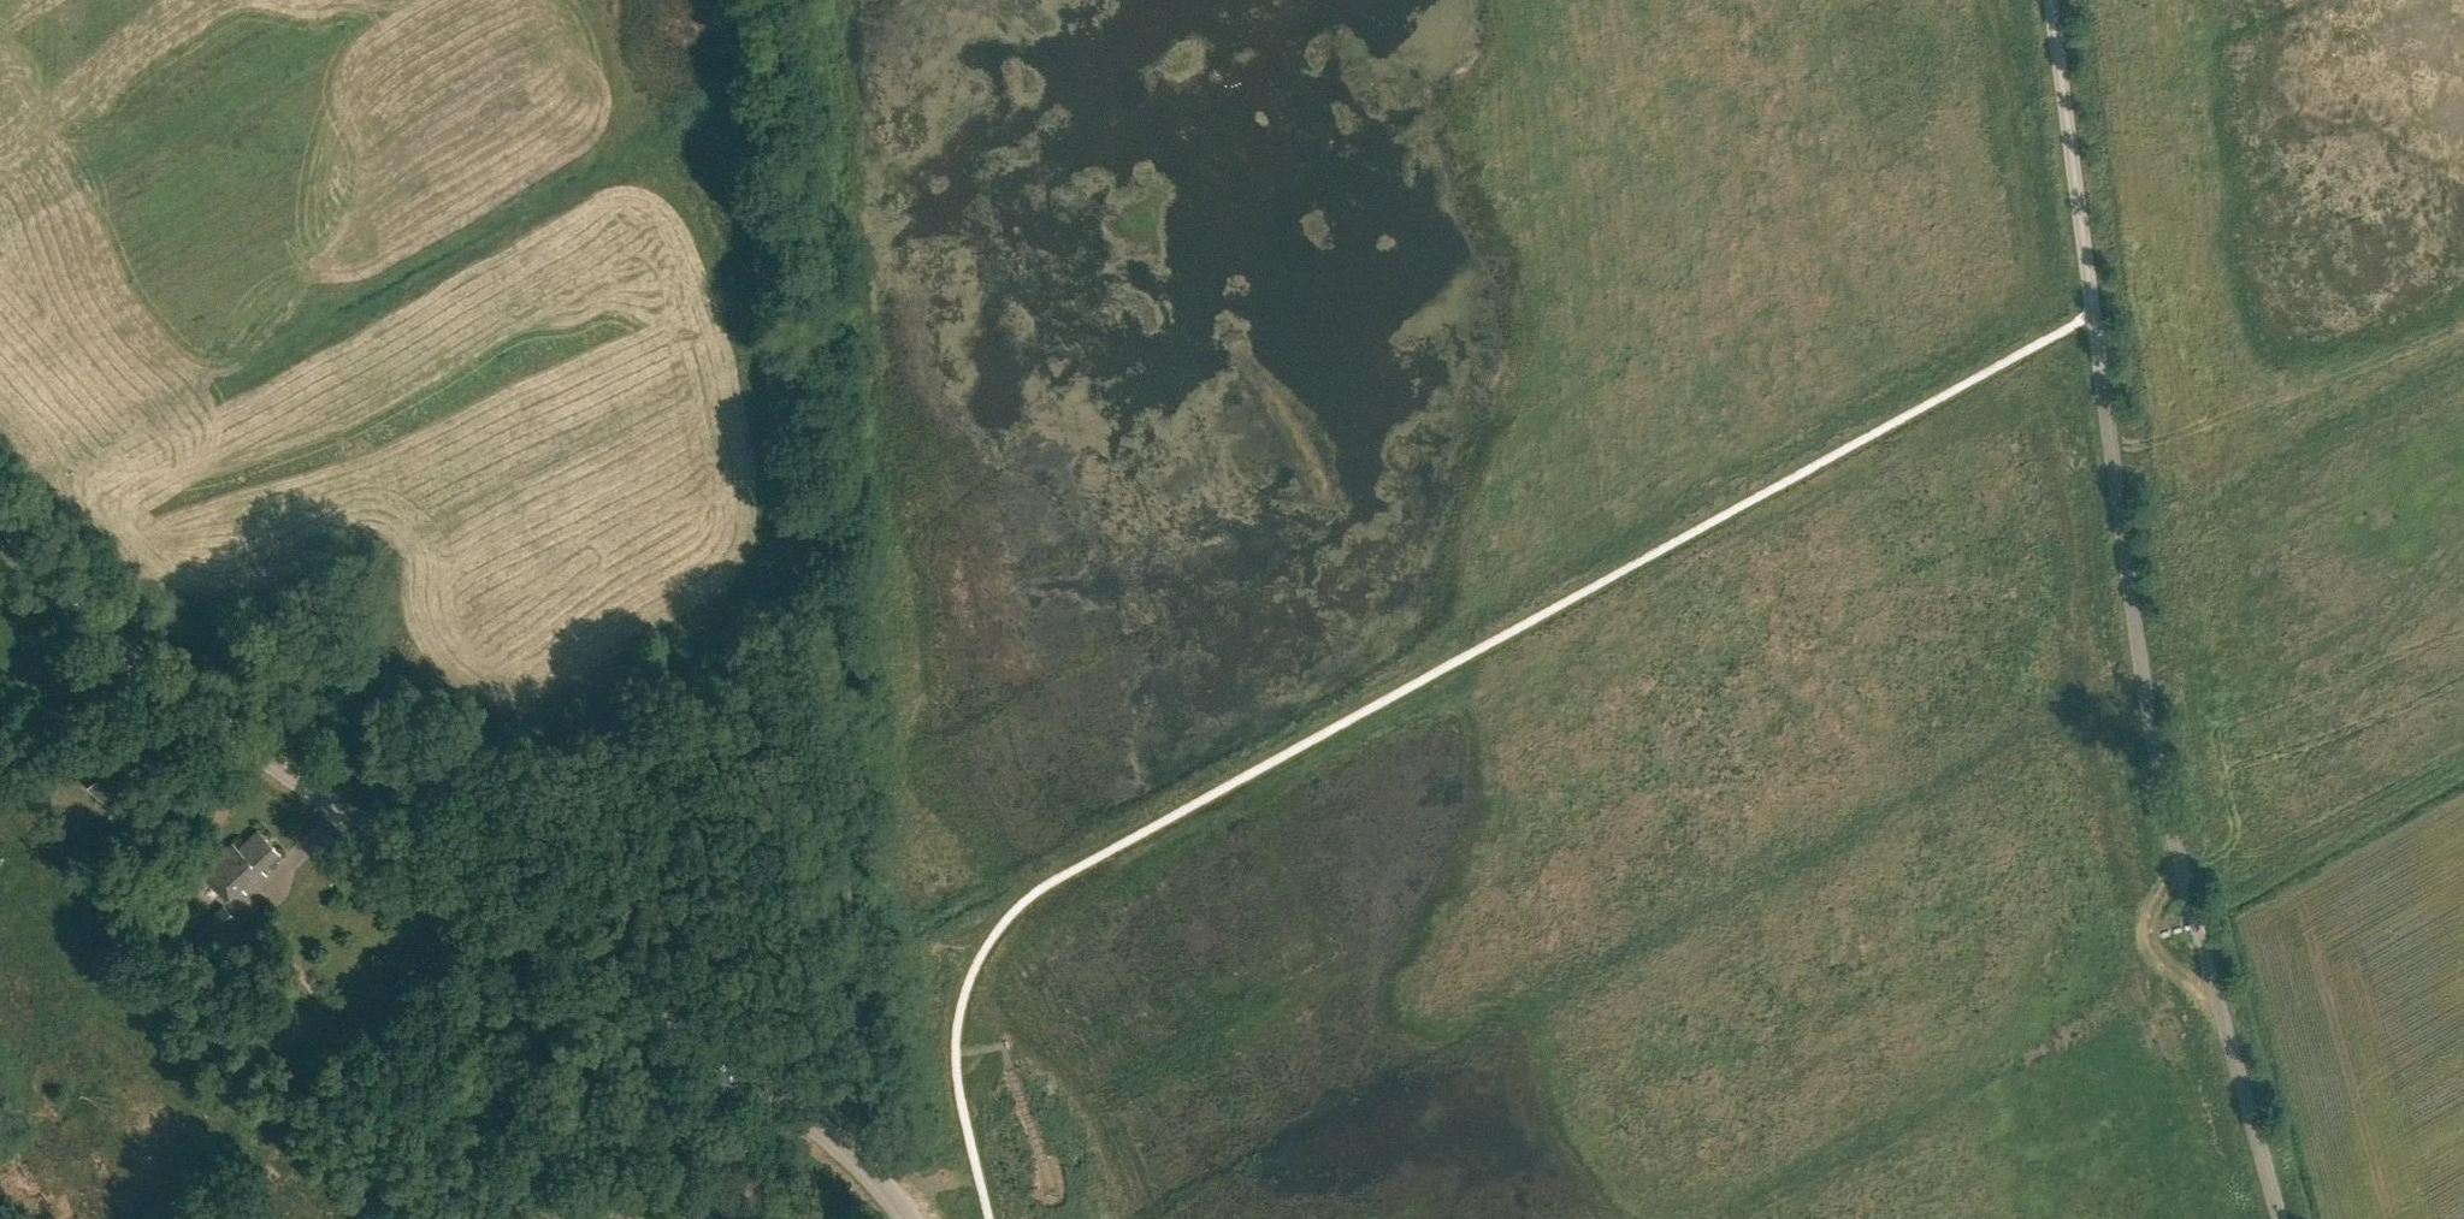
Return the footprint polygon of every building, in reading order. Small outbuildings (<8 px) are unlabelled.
[(138,796),(104,765),(86,786),(120,818),(138,796)] [(278,850),(257,828),(238,846),(233,841),(200,871),(226,899),(240,886),(245,890),(265,871),(261,867),(278,850)] [(193,930),(208,947),(237,918),(223,903),(193,930)]
